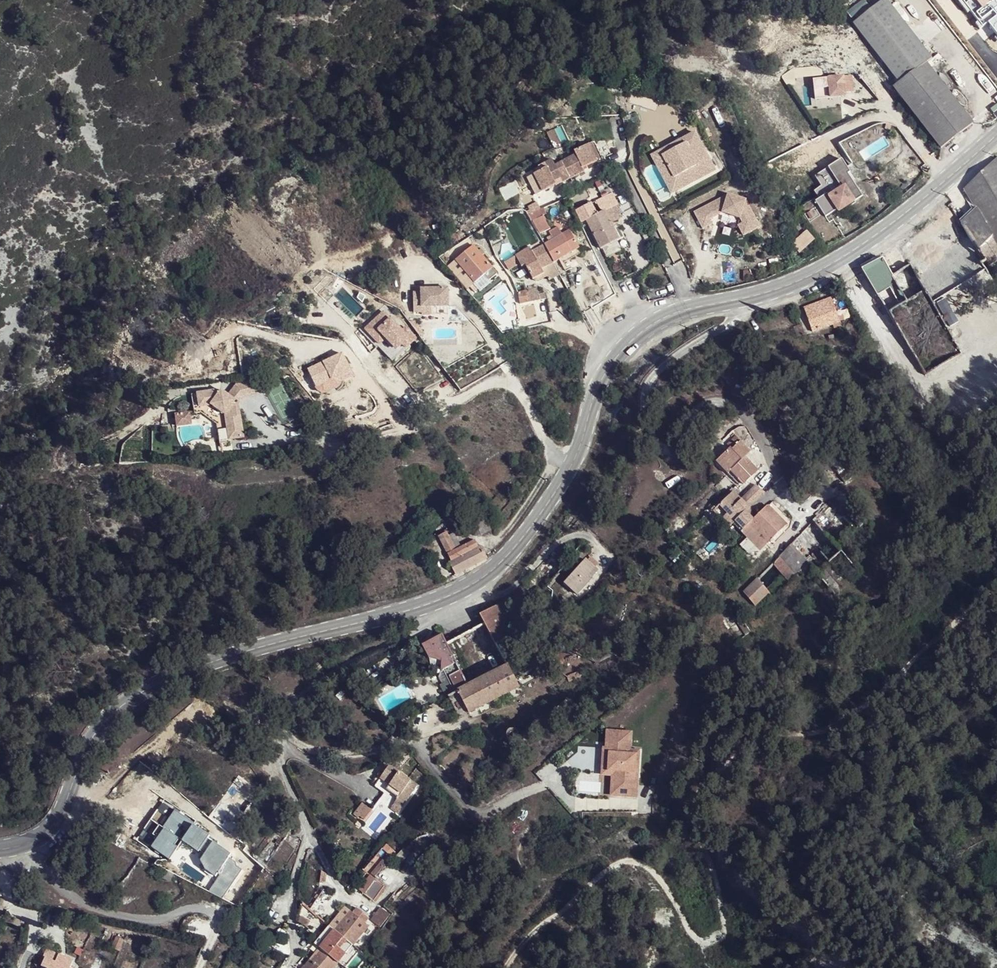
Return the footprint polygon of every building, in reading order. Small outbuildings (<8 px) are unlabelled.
[(892,6),(887,0),(884,0),(854,23),(858,28),(892,6)] [(932,59),(892,6),(858,28),(898,84),(893,88),(941,150),(974,124),(927,63),(932,59)] [(974,18),(990,41),(996,37),(996,25),(986,9),(974,18)] [(850,74),(829,76),(831,90),(852,87),(850,74)] [(715,172),(693,133),(649,156),(670,194),(715,172)] [(532,174),(540,191),(554,185),(552,182),(560,178),(562,183),(582,172),(581,169),(595,162),(587,145),(573,152),(574,155),(560,163),(560,164),(553,167),(550,161),(543,165),(545,168),(532,174)] [(898,165),(911,155),(906,149),(894,158),(898,165)] [(850,172),(841,159),(815,176),(821,185),(814,191),(819,198),(815,201),(825,217),(836,210),(838,213),(864,196),(847,174),(850,172)] [(961,224),(977,252),(992,237),(996,246),(996,160),(965,191),(976,210),(961,224)] [(599,194),(602,199),(607,197),(612,194),(609,189),(599,194)] [(596,202),(601,214),(604,213),(610,210),(618,206),(612,194),(607,197),(602,199),(596,202)] [(726,194),(692,212),(701,230),(712,224),(709,220),(721,214),(738,219),(741,224),(736,226),(743,238),(761,228),(745,200),(726,194)] [(592,204),(575,212),(581,225),(587,221),(597,216),(592,204)] [(618,206),(610,210),(616,222),(624,217),(618,206)] [(543,209),(529,215),(530,219),(533,218),(539,231),(547,227),(541,214),(544,212),(543,209)] [(604,213),(611,225),(616,222),(610,210),(604,213)] [(601,214),(597,216),(587,221),(589,225),(601,249),(618,240),(611,225),(604,213),(601,214)] [(800,224),(796,230),(799,233),(790,244),(801,253),(815,236),(800,224)] [(544,245),(554,264),(562,259),(579,250),(570,232),(562,235),(558,228),(549,232),(553,240),(544,245)] [(547,267),(554,264),(544,245),(532,252),(535,259),(525,265),(533,280),(550,272),(547,268),(547,267)] [(473,247),(465,254),(485,277),(486,276),(490,281),(497,275),(482,257),(485,254),(482,251),(478,254),(473,247)] [(535,259),(532,252),(529,248),(504,263),(509,271),(520,265),(521,267),(525,265),(535,259)] [(579,250),(562,259),(565,263),(582,254),(579,250)] [(485,277),(465,254),(456,261),(476,285),(485,277)] [(878,297),(897,286),(882,259),(862,270),(865,274),(859,278),(868,292),(873,289),(878,297)] [(423,294),(413,294),(414,313),(423,313),(423,309),(450,307),(449,288),(422,290),(423,294)] [(520,306),(546,300),(544,293),(539,295),(536,289),(518,294),(520,306)] [(888,314),(907,303),(904,298),(886,309),(888,314)] [(837,328),(841,327),(839,323),(840,323),(832,300),(804,309),(813,332),(836,324),(837,328)] [(433,315),(433,308),(423,309),(423,313),(423,317),(433,315)] [(383,312),(364,328),(371,336),(378,331),(385,338),(395,349),(407,339),(383,312)] [(417,323),(410,323),(421,338),(425,335),(417,323)] [(797,338),(805,336),(801,325),(794,327),(797,338)] [(378,331),(371,336),(378,344),(385,338),(378,331)] [(344,355),(311,372),(320,389),(352,372),(344,355)] [(352,372),(320,389),(321,392),(325,393),(329,394),(335,391),(340,387),(342,385),(342,383),(355,377),(352,372)] [(261,388),(254,377),(233,390),(239,401),(261,388)] [(198,398),(200,412),(213,410),(227,420),(231,444),(246,442),(241,410),(236,407),(237,405),(223,395),(220,398),(215,394),(198,398)] [(198,398),(192,399),(195,418),(202,418),(218,429),(222,449),(232,448),(231,444),(227,420),(213,410),(200,412),(198,398)] [(191,417),(177,419),(179,431),(193,429),(191,417)] [(739,479),(745,484),(751,479),(759,471),(752,464),(750,463),(747,465),(744,462),(743,460),(751,452),(734,436),(725,444),(730,448),(716,462),(727,474),(730,472),(738,480),(739,479)] [(728,512),(726,514),(734,523),(743,532),(750,525),(755,519),(746,511),(749,508),(765,494),(757,486),(741,500),(732,491),(719,504),(728,512)] [(719,504),(713,509),(730,527),(734,523),(726,514),(728,512),(719,504)] [(787,526),(769,507),(750,525),(768,544),(787,526)] [(749,508),(746,511),(755,519),(758,516),(749,508)] [(813,521),(820,528),(825,524),(817,516),(813,521)] [(491,531),(487,519),(482,521),(486,533),(491,531)] [(486,533),(482,521),(481,520),(471,524),(475,537),(486,533)] [(823,532),(820,528),(813,521),(807,528),(816,538),(823,532)] [(768,544),(750,525),(743,532),(741,534),(747,540),(740,546),(747,554),(760,552),(768,544)] [(455,576),(488,559),(481,547),(478,548),(474,541),(461,548),(454,535),(449,537),(447,534),(438,537),(451,562),(449,564),(455,576)] [(790,569),(796,574),(808,564),(792,545),(780,557),(790,569)] [(790,569),(780,557),(773,564),(783,575),(790,569)] [(589,577),(596,570),(585,561),(565,584),(577,595),(591,578),(589,577)] [(755,607),(769,593),(757,579),(743,592),(755,607)] [(496,645),(518,633),(502,603),(495,607),(480,616),(496,645)] [(739,641),(746,636),(729,610),(723,617),(739,641)] [(455,628),(463,625),(460,620),(453,624),(455,628)] [(468,686),(443,635),(422,647),(429,659),(431,670),(441,673),(443,672),(448,681),(454,693),(457,692),(468,686)] [(468,686),(457,692),(468,713),(519,687),(507,665),(468,686)] [(454,693),(448,681),(441,685),(447,697),(454,693)] [(630,733),(606,732),(605,749),(609,750),(608,771),(621,772),(619,796),(636,797),(637,777),(633,777),(635,755),(629,755),(629,751),(630,733)] [(608,771),(609,750),(605,749),(603,749),(601,775),(612,776),(610,795),(619,796),(621,772),(608,771)] [(638,751),(629,751),(629,755),(635,755),(633,777),(637,777),(638,751)] [(418,786),(389,766),(380,780),(389,787),(387,791),(397,799),(394,802),(402,808),(418,786)] [(210,820),(231,836),(259,795),(238,780),(210,820)] [(394,802),(390,808),(398,813),(402,808),(394,802)] [(360,807),(353,815),(363,822),(370,811),(360,807)] [(390,859),(395,853),(385,846),(381,851),(387,856),(390,859)] [(387,856),(369,877),(373,881),(392,860),(390,859),(387,856)] [(363,896),(373,881),(368,877),(358,892),(363,896)] [(372,902),(382,887),(373,881),(363,896),(372,902)] [(321,888),(305,907),(310,910),(327,893),(321,888)] [(310,910),(305,907),(304,905),(291,919),(303,929),(315,915),(310,910)] [(333,932),(351,947),(367,927),(364,924),(368,918),(356,909),(352,914),(349,913),(333,932)] [(382,909),(372,921),(381,928),(391,915),(382,909)] [(319,950),(333,932),(331,929),(315,947),(319,950)] [(337,964),(351,947),(333,932),(319,950),(337,964)] [(118,952),(123,940),(115,938),(111,949),(118,952)] [(287,956),(290,952),(274,940),(271,946),(287,956)] [(337,964),(319,950),(315,947),(313,946),(310,950),(314,954),(309,962),(317,967),(334,967),(337,964)] [(354,949),(351,947),(337,964),(341,966),(354,949)] [(48,951),(45,959),(56,963),(59,956),(48,951)] [(45,959),(41,967),(43,967),(70,967),(72,961),(59,956),(56,963),(45,959)]
